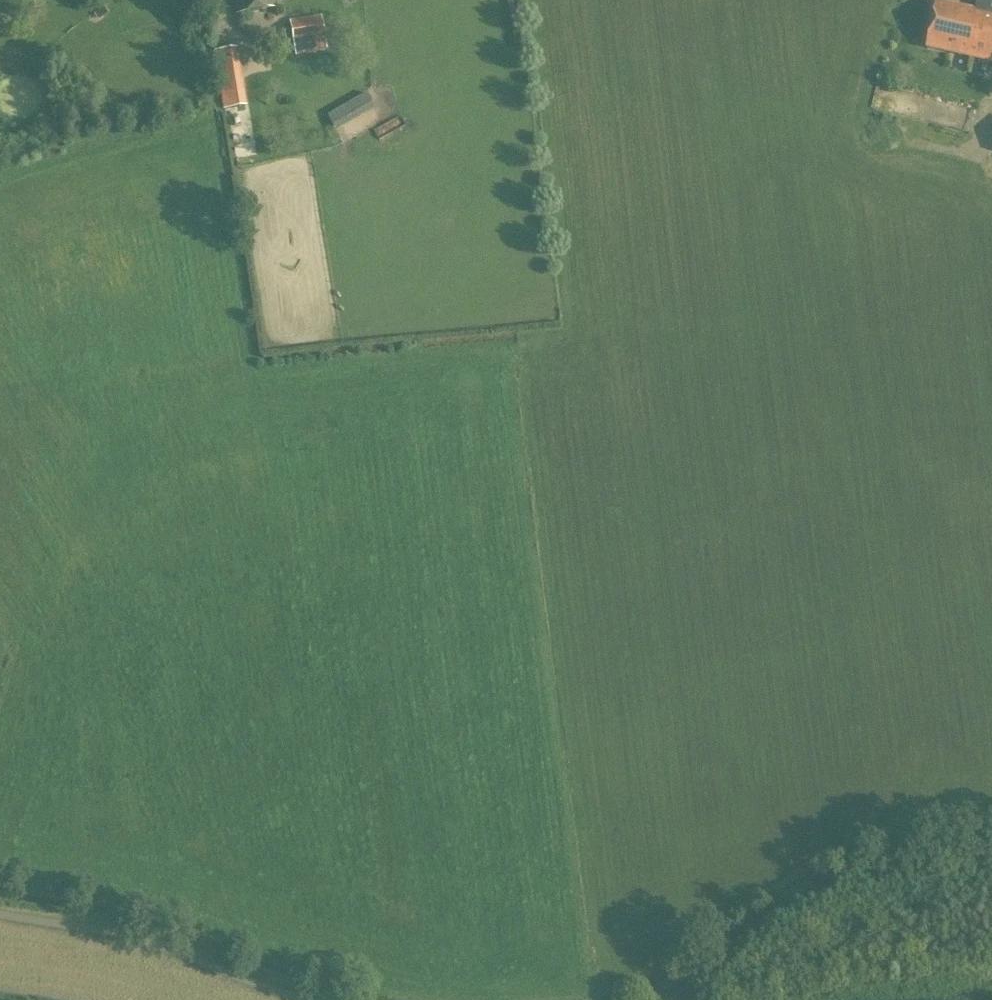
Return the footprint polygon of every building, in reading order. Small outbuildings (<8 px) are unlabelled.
[(237,14),(274,8),(272,0),(234,0),(237,14)] [(976,12),(982,13),(972,59),(991,63),(991,0),(978,0),(976,12)] [(982,13),(976,12),(936,3),(926,48),(972,59),(982,13)] [(294,56),(326,50),(320,17),(289,23),(294,56)] [(245,106),(235,49),(213,53),(222,110),(245,106)] [(326,117),(335,132),(374,109),(366,94),(330,114),(326,117)]
